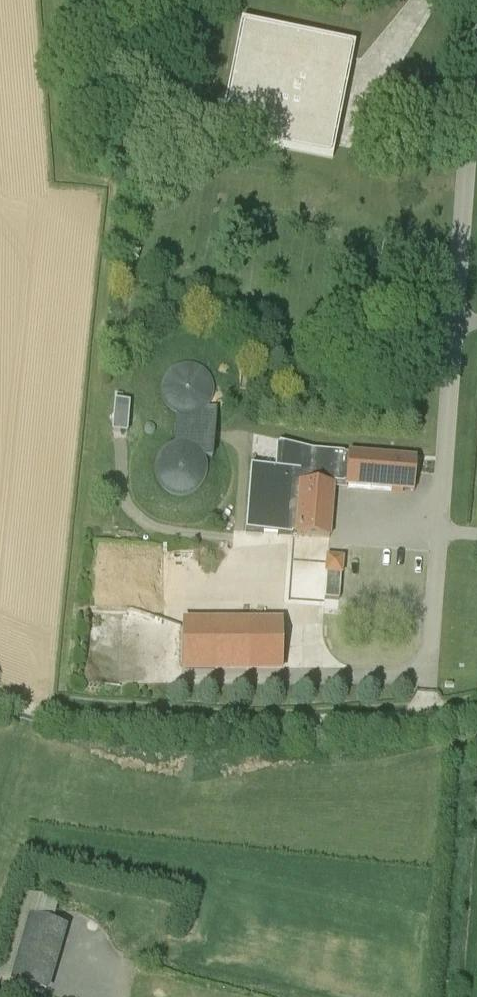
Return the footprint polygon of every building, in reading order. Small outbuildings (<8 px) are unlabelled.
[(321,142),(338,54),(251,37),(233,125),(321,142)] [(203,458),(209,458),(212,459),(216,409),(206,408),(210,403),(211,399),(213,394),(213,389),(212,384),(210,380),(208,375),(204,372),(200,369),(196,367),(191,365),(186,365),(182,366),(177,367),(173,369),(169,373),(166,376),(163,381),(162,385),(161,390),(161,395),(163,400),(165,404),(168,408),(171,411),(176,414),(173,445),(165,450),(162,453),(159,457),(157,461),(155,466),(155,470),(155,475),(156,480),(159,484),(162,488),(165,491),(170,494),(174,495),(179,496),(184,496),(189,495),(193,493),(197,490),(200,486),(203,482),(205,478),(206,473),(206,468),(205,463),(203,458)] [(127,433),(130,401),(114,400),(111,432),(127,433)] [(277,467),(252,465),(246,532),(286,535),(292,536),(292,535),(296,535),(301,482),(333,485),(333,484),(344,485),(344,484),(346,484),(348,453),(311,450),(283,443),(281,468),(277,467)] [(348,453),(346,484),(345,486),(414,491),(417,459),(348,453)] [(329,538),(333,485),(301,482),(296,535),(329,538)] [(325,573),(341,573),(342,557),(326,556),(325,573)] [(282,673),(282,620),(182,620),(182,672),(282,673)] [(65,928),(32,918),(13,982),(46,992),(65,928)] [(175,985),(156,985),(155,996),(175,996),(175,985)]
